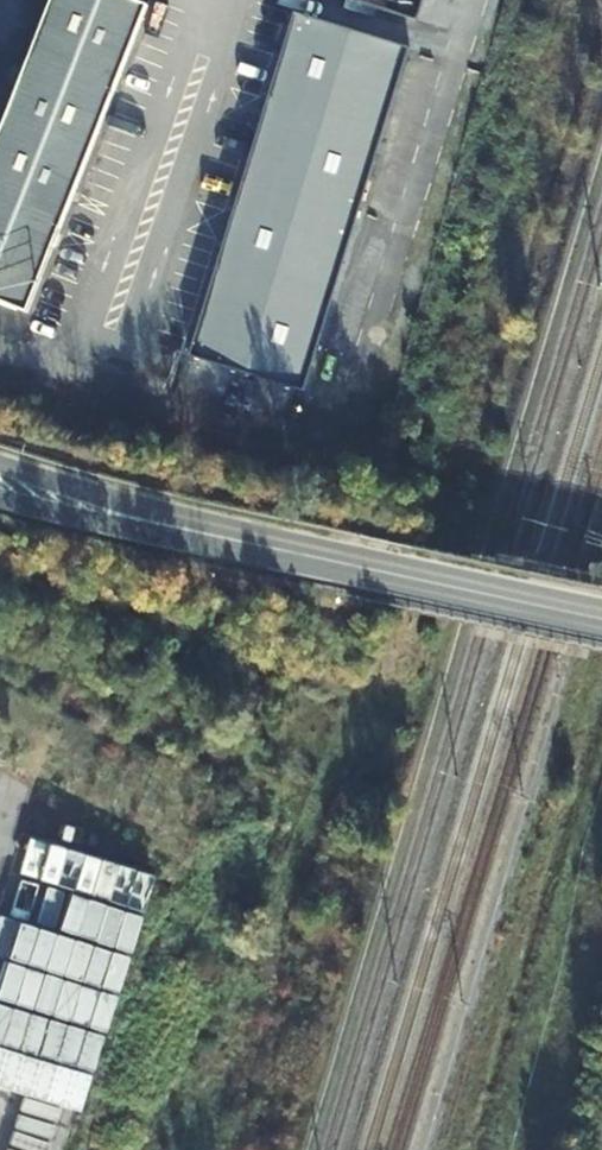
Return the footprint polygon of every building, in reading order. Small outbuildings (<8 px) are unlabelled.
[(145,4),(135,0),(46,0),(0,115),(0,304),(23,313),(145,4)] [(401,15),(407,0),(358,0),(401,15)] [(405,48),(292,9),(173,344),(288,384),(405,48)] [(33,920),(45,886),(11,873),(0,904),(0,908),(33,920)] [(107,990),(0,961),(0,1000),(31,1009),(19,1051),(0,1045),(0,1130),(64,1148),(107,990)]
